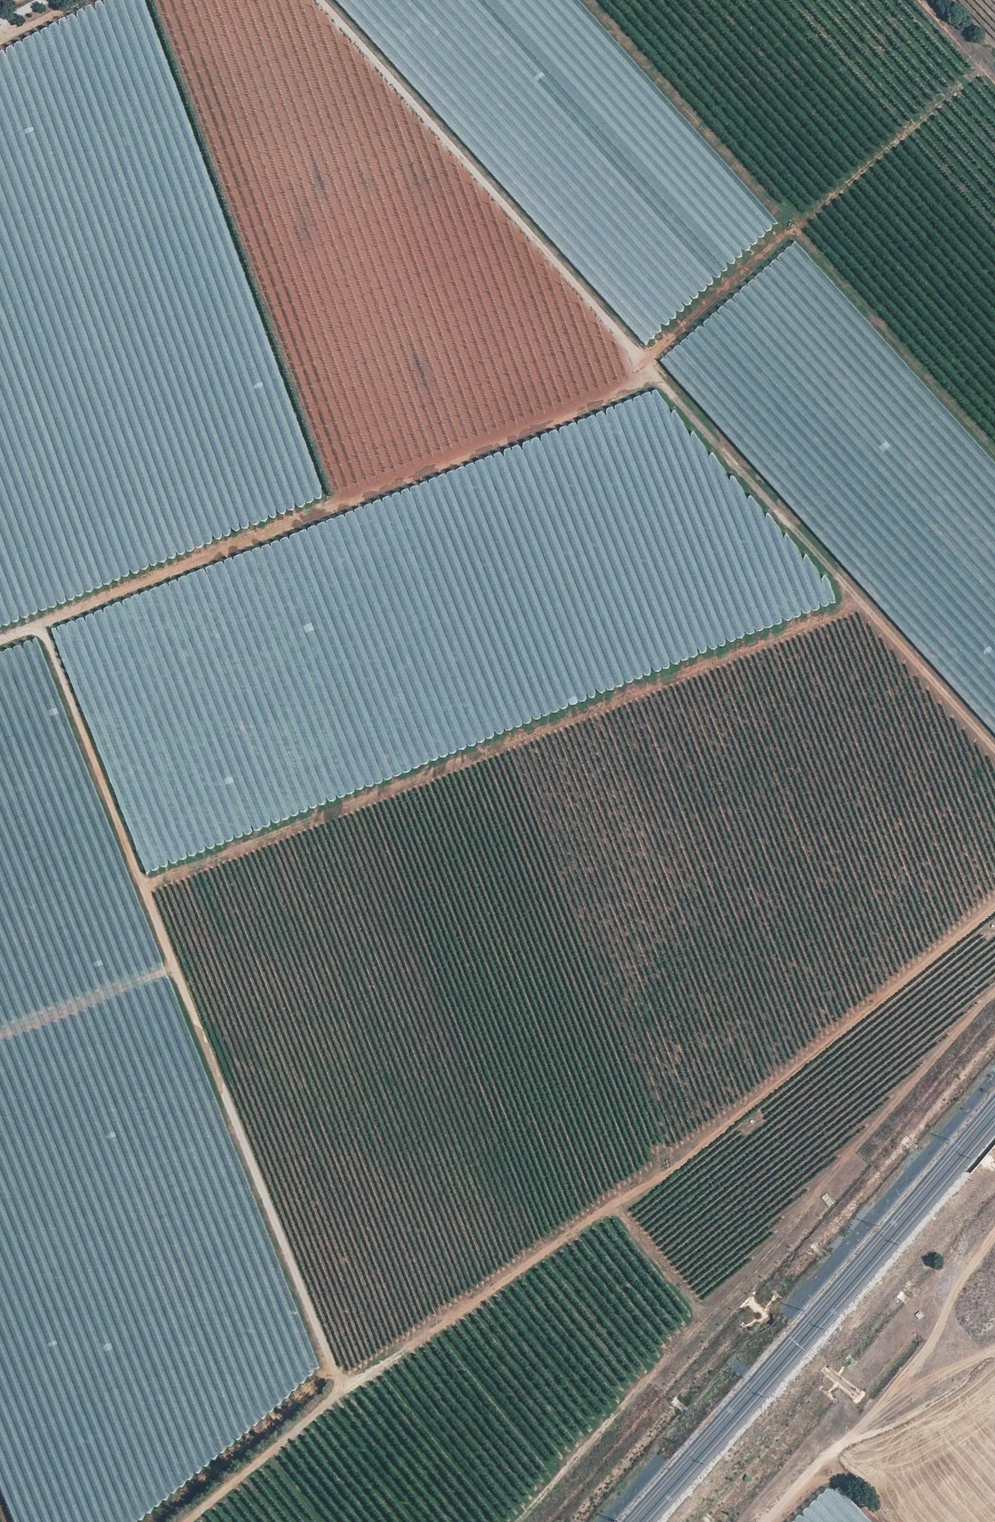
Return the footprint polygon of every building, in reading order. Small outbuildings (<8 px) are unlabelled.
[(0,53),(0,81),(15,75),(22,80),(30,76),(114,69),(132,82),(135,116),(143,122),(166,120),(165,112),(168,119),(171,114),(176,126),(175,115),(179,118),(178,107),(197,122),(144,0),(122,0),(0,53)] [(588,419),(573,425),(595,425),(602,434),(615,434),(619,440),(620,443),(626,452),(631,448),(639,459),(645,454),(650,461),(652,459),(655,459),(667,454),(676,466),(676,455),(679,453),(691,448),(681,448),(681,440),(679,434),(684,431),(678,416),(674,410),(671,410),(656,389),(612,406),(603,412),(598,412),(588,419)] [(280,511),(323,499),(313,465),(281,474),(283,483),(273,485),(275,493),(265,496),(270,515),(281,512),(280,511)] [(774,623),(836,604),(828,579),(816,574),(807,547),(801,566),(798,559),(796,565),(789,567),(786,577),(780,559),(777,567),(779,576),(775,589),(768,591),(769,594),(767,599),(758,602),(773,607),(760,611),(763,618),(766,619),(764,625),(771,622),(774,623)] [(98,586),(98,581),(110,581),(117,578),(117,569),(104,569),(104,575),(96,579),(74,579),(64,583),(50,583),(50,574),(38,579),(38,596),(28,573),(0,573),(0,628),(98,586)] [(59,701),(37,640),(0,654),(0,685),(2,684),(17,684),(18,688),(23,686),(41,687),(45,696),(31,700),(59,701)] [(14,1521),(137,1521),(254,1428),(239,1432),(231,1432),(223,1443),(212,1435),(208,1422),(199,1425),(196,1421),(185,1414),(180,1398),(173,1400),(170,1395),(169,1409),(166,1400),(152,1390),(149,1482),(147,1476),(137,1479),(127,1472),(120,1477),(118,1470),(75,1469),(62,1473),(62,1483),(53,1486),(56,1494),(48,1485),(29,1485),(25,1479),(4,1485),(14,1521)]
